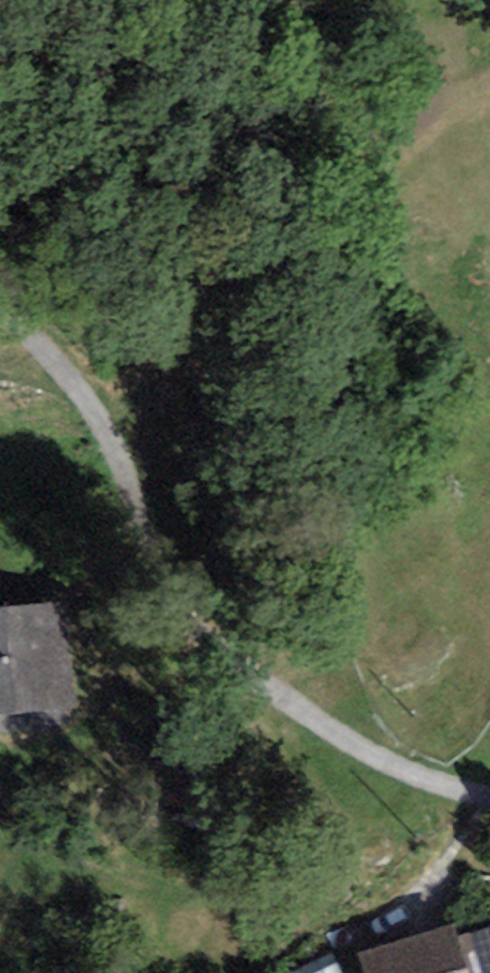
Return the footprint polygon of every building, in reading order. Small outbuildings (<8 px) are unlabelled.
[(62,604),(0,610),(0,714),(72,706),(62,604)] [(359,964),(362,972),(489,972),(489,961),(481,929),(359,964)]
